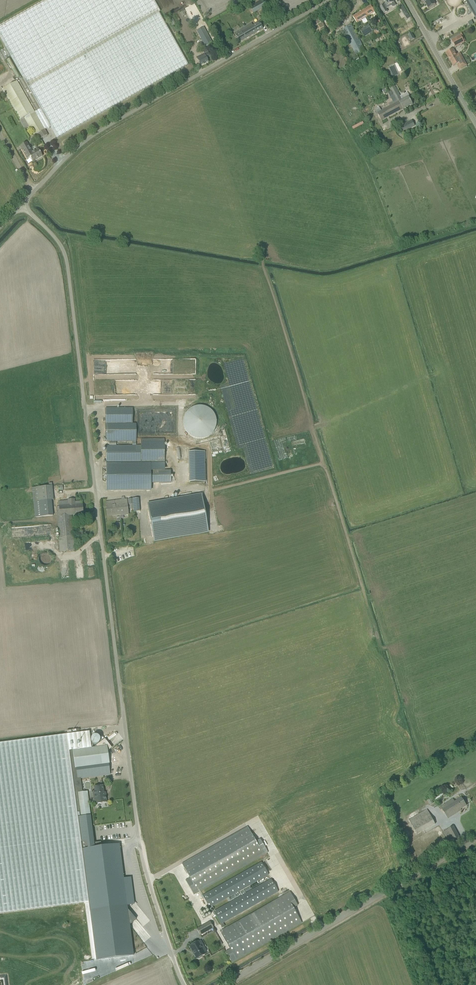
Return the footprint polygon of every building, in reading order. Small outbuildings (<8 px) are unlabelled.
[(34,136),(44,130),(51,126),(58,138),(188,65),(159,13),(160,12),(153,0),(46,0),(0,26),(0,38),(6,48),(0,52),(0,57),(2,61),(10,56),(23,78),(2,90),(20,121),(24,118),(34,136)] [(250,7),(254,13),(271,3),(269,0),(262,0),(250,7)] [(393,0),(383,0),(385,4),(384,5),(380,7),(384,14),(387,12),(386,9),(392,6),(391,4),(394,2),(393,0)] [(424,0),(425,3),(428,8),(435,4),(433,0),(423,0),(424,0)] [(454,3),(451,4),(454,9),(465,3),(463,0),(453,0),(454,3)] [(475,19),(475,0),(465,0),(475,19)] [(371,6),(353,17),(355,21),(356,23),(361,20),(363,23),(367,21),(365,17),(374,12),(373,10),(371,6)] [(240,43),(263,29),(259,22),(252,26),(251,24),(241,29),(242,32),(236,36),(237,38),(240,43)] [(364,51),(353,29),(351,25),(342,29),(344,34),(355,56),(364,51)] [(365,37),(373,32),(368,25),(360,30),(365,37)] [(204,27),(197,31),(205,47),(212,43),(204,27)] [(461,33),(451,38),(455,47),(464,42),(463,41),(465,40),(461,33)] [(446,53),(453,66),(459,63),(461,68),(467,65),(460,53),(456,55),(453,49),(446,53)] [(207,58),(210,56),(208,52),(196,58),(200,66),(209,62),(207,58)] [(380,108),(376,110),(382,121),(402,110),(412,104),(408,97),(403,100),(400,96),(395,86),(394,85),(393,86),(392,83),(389,85),(390,87),(389,88),(391,91),(388,93),(394,103),(390,105),(391,107),(382,112),(380,108)] [(364,125),(362,121),(351,128),(353,131),(364,125)] [(412,121),(401,127),(403,132),(415,126),(412,121)] [(358,146),(375,136),(370,129),(354,139),(358,146)] [(28,146),(21,149),(27,159),(30,157),(33,162),(42,156),(38,149),(37,149),(34,150),(34,151),(32,152),(30,150),(31,149),(29,146),(28,146)] [(200,406),(199,406),(197,406),(196,406),(194,407),(193,407),(192,408),(190,409),(189,409),(188,410),(187,412),(186,413),(186,414),(185,415),(184,417),(184,418),(184,419),(183,421),(183,422),(183,424),(184,425),(184,427),(185,428),(185,430),(186,431),(187,432),(188,433),(189,434),(190,435),(191,436),(192,437),(194,438),(195,438),(197,438),(198,439),(200,439),(201,439),(202,439),(204,438),(205,438),(207,437),(208,437),(209,436),(210,435),(212,434),(213,433),(213,432),(214,431),(215,429),(215,428),(216,427),(216,425),(216,424),(216,422),(216,421),(216,419),(216,418),(215,416),(215,415),(214,414),(213,413),(213,412),(212,411),(211,410),(209,409),(208,408),(207,407),(206,407),(204,406),(203,406),(201,406),(200,406)] [(105,424),(125,424),(125,423),(125,409),(105,409),(105,424)] [(136,424),(125,424),(105,424),(105,439),(106,439),(106,442),(114,441),(114,438),(136,438),(136,424)] [(106,471),(106,485),(151,485),(151,483),(151,471),(147,471),(147,470),(115,471),(115,470),(115,465),(141,465),(165,465),(164,457),(164,439),(141,439),(141,446),(106,446),(106,462),(107,462),(107,471),(106,471)] [(191,482),(207,482),(206,451),(190,452),(191,482)] [(170,471),(151,471),(151,483),(171,483),(171,482),(172,482),(172,477),(171,477),(170,471)] [(54,500),(52,486),(32,488),(35,517),(53,516),(52,500),(54,500)] [(201,494),(147,503),(154,541),(208,532),(201,494)] [(57,507),(61,552),(74,551),(72,515),(83,514),(82,505),(75,505),(74,499),(68,500),(68,501),(59,501),(59,507),(57,507)] [(127,499),(105,502),(107,517),(120,515),(120,516),(129,515),(127,499)] [(48,526),(49,534),(52,534),(51,524),(42,526),(42,527),(48,526)] [(40,565),(41,566),(43,567),(45,567),(47,566),(49,565),(50,563),(51,561),(51,559),(50,557),(49,556),(47,555),(45,554),(43,554),(41,555),(39,557),(39,559),(38,561),(39,563),(40,565)] [(87,791),(82,792),(81,778),(110,774),(109,764),(108,751),(112,748),(105,739),(95,747),(96,747),(91,748),(89,732),(0,743),(0,914),(88,903),(82,848),(78,814),(80,814),(81,816),(91,815),(87,791)] [(103,785),(94,787),(97,803),(107,802),(106,795),(104,795),(103,785)] [(458,811),(466,805),(461,798),(456,802),(454,799),(441,807),(448,818),(458,811)] [(427,809),(409,819),(417,834),(435,824),(427,809)] [(80,814),(78,814),(82,849),(89,903),(90,910),(96,960),(134,955),(130,924),(136,919),(128,909),(127,906),(130,904),(131,905),(132,905),(134,903),(130,877),(124,878),(119,844),(101,846),(101,842),(94,843),(91,815),(81,816),(80,814)] [(248,826),(182,863),(191,878),(185,881),(193,895),(267,852),(260,840),(257,841),(248,826)] [(443,832),(451,846),(460,840),(453,826),(443,832)] [(207,893),(202,896),(210,908),(211,911),(214,909),(213,906),(214,906),(257,881),(268,874),(261,862),(250,868),(207,893)] [(215,911),(214,912),(221,924),(220,925),(222,928),(225,926),(223,923),(265,899),(278,891),(271,879),(258,887),(215,911)] [(177,887),(182,897),(190,893),(184,883),(177,887)] [(290,892),(220,932),(230,949),(226,951),(232,962),(303,922),(294,907),(298,905),(290,892)] [(197,929),(200,935),(213,928),(210,922),(197,929)] [(197,941),(189,946),(197,959),(198,958),(198,959),(202,957),(201,956),(205,954),(202,950),(205,948),(203,945),(200,946),(197,941)]
